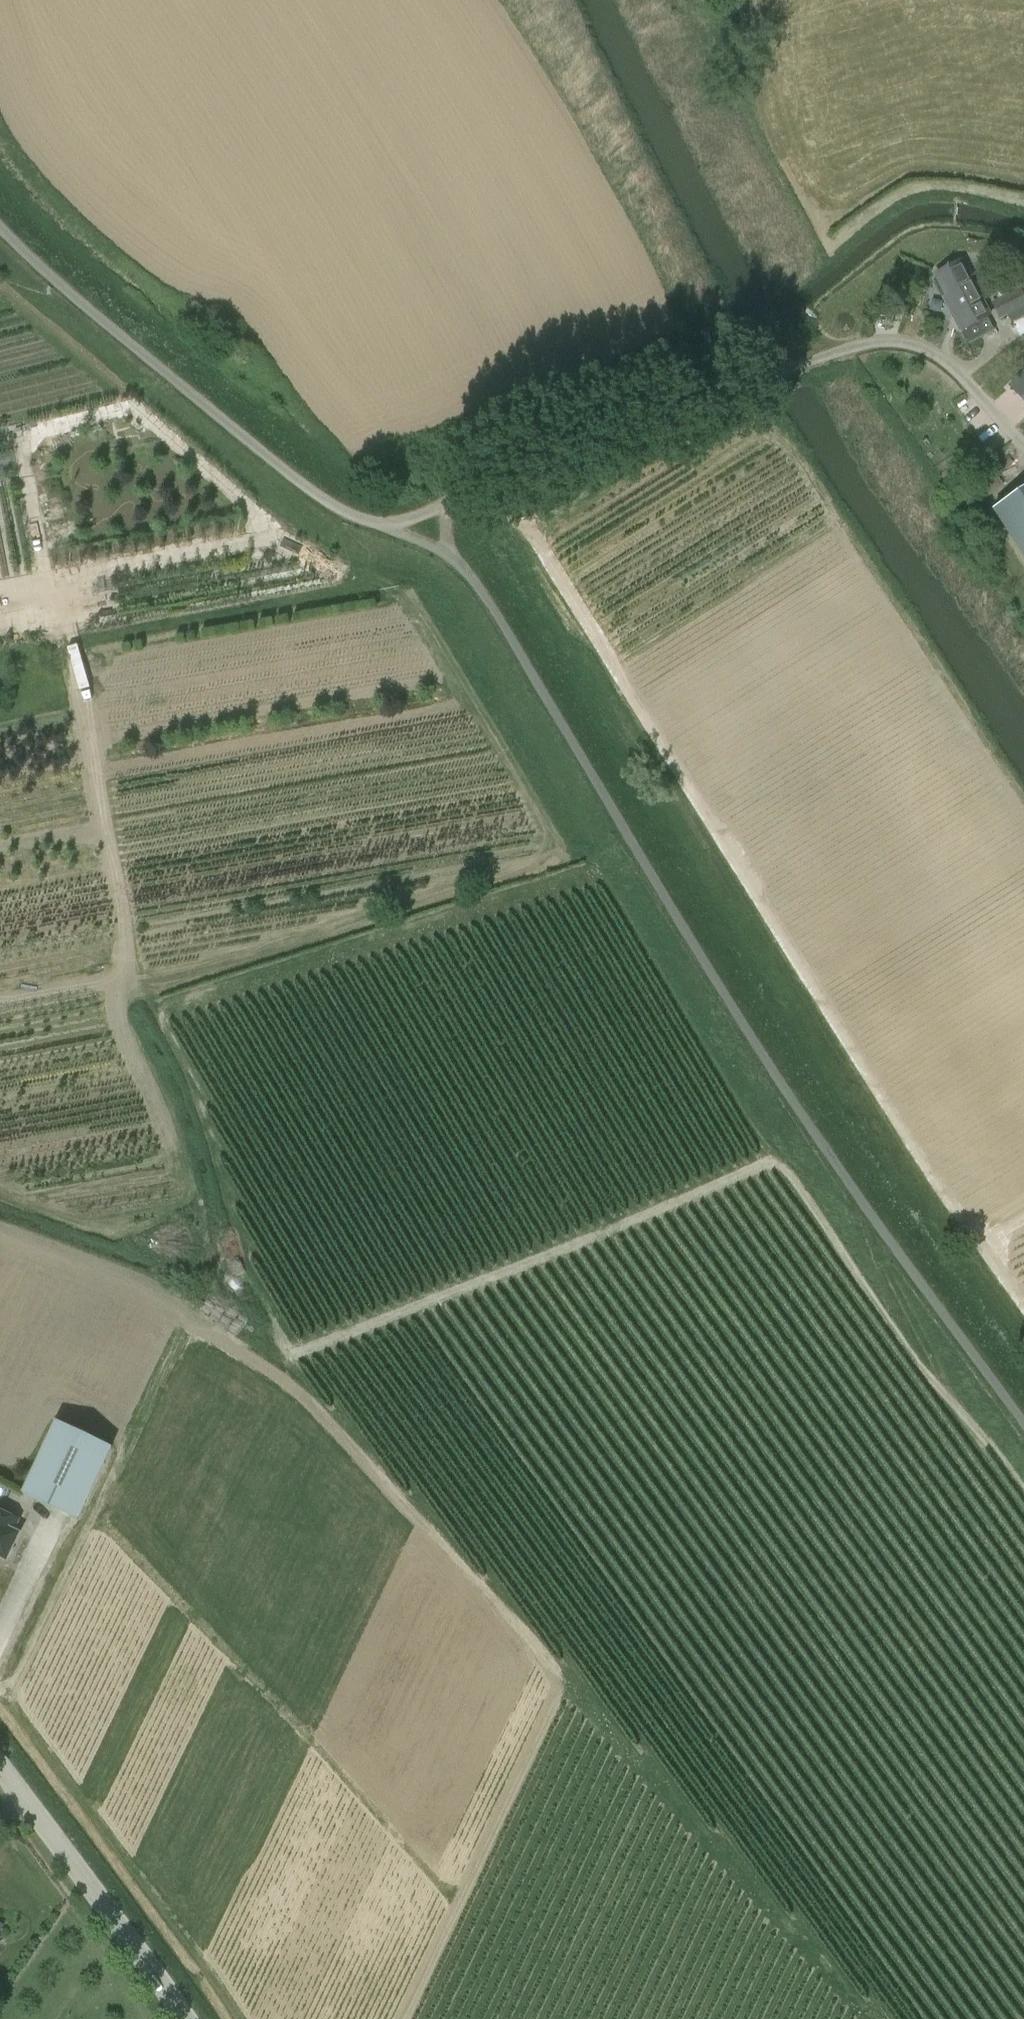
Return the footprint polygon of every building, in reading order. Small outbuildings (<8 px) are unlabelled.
[(962,260),(934,274),(949,302),(945,304),(951,316),(956,313),(964,328),(990,315),(981,300),(989,296),(981,280),(974,284),(962,260)] [(991,302),(999,319),(1008,315),(1023,307),(1023,286),(991,302)] [(1023,332),(1023,314),(1012,317),(1016,333),(1023,332)] [(1009,386),(1023,403),(1023,373),(1009,386)] [(1023,556),(1023,489),(993,510),(1023,556)] [(23,1494),(78,1520),(112,1448),(57,1422),(23,1494)] [(7,1561),(20,1534),(14,1531),(19,1520),(0,1511),(0,1557),(7,1561)]
